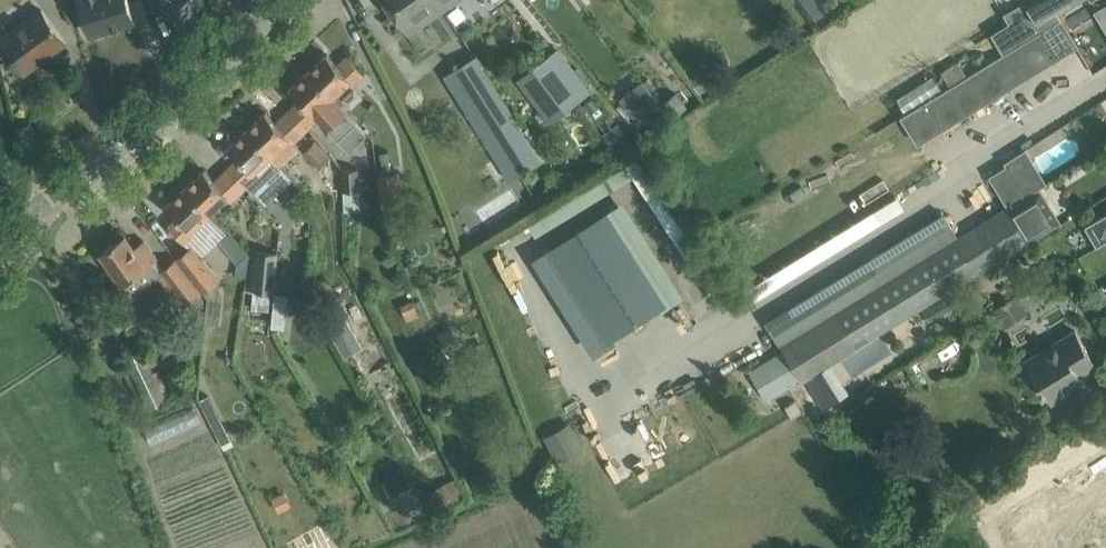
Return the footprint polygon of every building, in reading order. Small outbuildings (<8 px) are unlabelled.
[(84,13),(81,14),(86,29),(89,28),(90,34),(134,20),(128,0),(80,0),(84,13)] [(163,5),(180,23),(204,0),(150,0),(154,13),(163,5)] [(437,0),(384,0),(403,27),(417,17),(420,20),(441,6),(437,0)] [(1080,0),(1025,0),(1039,24),(1080,0)] [(1065,19),(1070,31),(1104,15),(1099,3),(1065,19)] [(52,23),(41,9),(0,40),(0,41),(23,72),(24,71),(22,68),(46,50),(48,54),(65,41),(52,23)] [(1077,45),(1061,18),(1037,33),(1052,58),(1053,60),(1055,59),(1054,58),(1075,45),(1076,46),(1077,45)] [(557,48),(550,53),(517,78),(550,121),(590,92),(557,48)] [(327,54),(308,71),(332,96),(350,79),(354,83),(364,73),(363,72),(347,56),(338,65),(327,54)] [(476,56),(444,76),(509,179),(541,159),(476,56)] [(919,141),(1008,87),(1010,86),(1009,85),(993,59),(901,116),(917,141),(918,143),(920,142),(919,141)] [(308,71),(290,89),(300,100),(291,109),(307,127),(317,118),(326,127),(325,128),(328,131),(329,130),(338,140),(357,122),(332,96),(308,71)] [(642,79),(619,98),(633,115),(656,97),(642,79)] [(266,111),(247,129),(271,154),(280,165),(299,147),(293,141),(303,131),(286,114),(276,123),(266,111)] [(247,129),(228,147),(239,158),(229,167),(246,185),(253,192),(263,183),(281,167),(280,165),(271,154),(247,129)] [(343,199),(342,168),(316,139),(303,151),(317,166),(315,169),(320,171),(325,167),(330,172),(325,177),(330,189),(337,189),(337,199),(343,199)] [(1008,163),(988,175),(1007,205),(1008,207),(1028,195),(1027,194),(1008,163)] [(342,168),(343,199),(345,199),(345,207),(360,206),(359,168),(342,168)] [(204,169),(186,187),(209,212),(228,195),(231,199),(241,189),(225,171),(215,181),(204,169)] [(399,171),(376,175),(381,201),(403,198),(399,171)] [(186,187),(167,204),(178,216),(168,225),(183,241),(193,232),(191,229),(209,212),(186,187)] [(832,313),(782,344),(802,380),(854,348),(980,271),(981,272),(1030,242),(1061,223),(1053,209),(1040,188),(1028,195),(1008,207),(1007,205),(959,235),(958,236),(832,313)] [(746,301),(901,207),(892,192),(737,287),(746,301)] [(621,199),(528,254),(585,352),(679,297),(621,199)] [(1085,225),(1097,246),(1105,241),(1105,213),(1085,225)] [(229,232),(219,241),(237,263),(248,254),(230,233),(229,232)] [(124,235),(101,251),(113,270),(123,283),(131,294),(156,276),(148,265),(153,261),(157,259),(156,258),(143,240),(133,247),(124,235)] [(274,292),(274,289),(278,238),(273,238),(272,251),(256,250),(252,308),(269,310),(271,292),(274,292)] [(190,248),(177,258),(202,291),(218,279),(220,277),(201,253),(195,245),(190,248)] [(177,258),(160,271),(186,304),(202,291),(177,258)] [(274,292),(271,327),(285,328),(288,293),(274,292)] [(1004,328),(1030,315),(1019,293),(994,306),(1004,328)] [(445,352),(459,346),(450,327),(436,334),(445,352)] [(1095,363),(1083,344),(1075,330),(1042,350),(1048,359),(1032,370),(1052,401),(1084,381),(1079,374),(1095,363)] [(152,343),(132,350),(153,407),(172,400),(152,343)] [(749,369),(767,400),(802,379),(783,348),(749,369)] [(809,378),(825,402),(845,388),(839,379),(832,383),(822,369),(809,378)] [(209,394),(199,399),(224,447),(234,442),(209,394)] [(195,409),(148,433),(155,446),(202,422),(195,409)] [(569,421),(543,434),(558,462),(583,449),(569,421)] [(413,483),(400,490),(410,508),(423,501),(413,483)]
